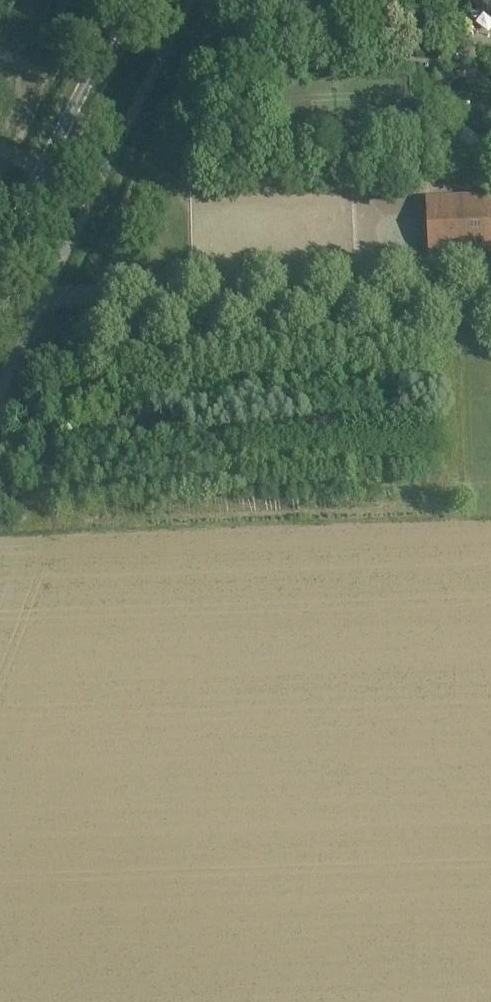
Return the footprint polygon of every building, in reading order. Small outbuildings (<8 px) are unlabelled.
[(490,13),(490,0),(476,0),(490,13)] [(490,251),(490,202),(432,205),(434,254),(490,251)]
